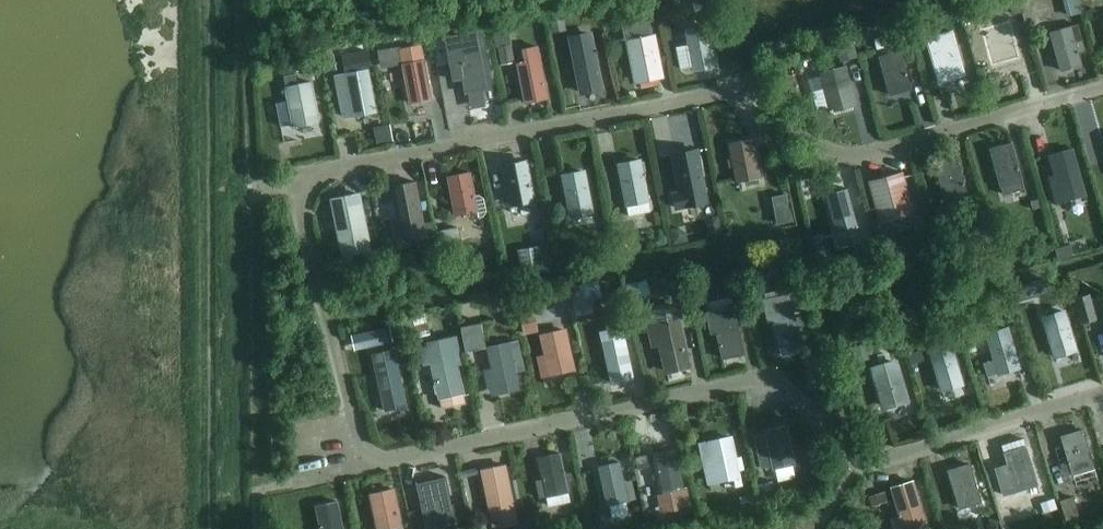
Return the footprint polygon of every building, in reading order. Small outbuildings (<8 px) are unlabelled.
[(638,14),(654,11),(652,0),(635,0),(638,14)] [(689,10),(711,6),(710,0),(688,0),(689,10)] [(1067,1),(1071,16),(1081,13),(1077,0),(1070,0),(1067,1)] [(976,8),(961,12),(961,13),(963,21),(979,16),(976,8)] [(563,16),(550,18),(553,30),(565,28),(563,16)] [(989,68),(1019,59),(1009,21),(979,30),(989,68)] [(921,24),(915,25),(915,26),(917,33),(928,30),(926,23),(926,22),(921,24)] [(1085,51),(1078,26),(1050,34),(1061,72),(1082,66),(1079,53),(1085,51)] [(688,31),(691,46),(678,48),(682,69),(695,67),(695,70),(715,66),(707,27),(688,31)] [(478,32),(446,38),(454,80),(455,80),(455,77),(463,76),(466,93),(488,89),(478,32)] [(952,32),(927,39),(939,82),(944,80),(964,75),(952,32)] [(603,88),(593,35),(572,39),(582,92),(603,88)] [(892,35),(875,39),(877,50),(895,45),(892,35)] [(653,38),(631,42),(639,81),(661,76),(653,38)] [(511,44),(498,47),(501,61),(514,59),(511,44)] [(855,46),(845,48),(847,57),(857,54),(855,46)] [(547,99),(537,48),(524,50),(527,63),(518,65),(526,103),(547,99)] [(391,49),(378,51),(380,66),(384,66),(394,64),(391,49)] [(841,49),(831,52),(834,61),(843,58),(841,49)] [(371,68),(368,51),(343,56),(347,75),(336,77),(344,117),(376,111),(368,69),(371,68)] [(901,52),(880,58),(890,95),(911,89),(901,52)] [(333,56),(321,58),(323,72),(336,69),(333,56)] [(319,73),(316,59),(303,62),(306,76),(319,73)] [(432,100),(425,62),(403,66),(411,104),(432,100)] [(833,111),(856,105),(846,66),(820,73),(824,87),(815,89),(821,111),(830,109),(829,110),(830,113),(833,112),(833,111)] [(319,121),(312,82),(298,85),(295,73),(284,76),(289,101),(276,103),(280,127),(292,125),(292,128),(296,127),(295,126),(319,121)] [(935,79),(927,82),(937,111),(945,109),(935,79)] [(383,113),(367,116),(370,132),(386,129),(383,113)] [(730,143),(738,182),(759,177),(752,139),(730,143)] [(989,149),(1000,187),(1021,181),(1010,143),(989,149)] [(1073,149),(1049,156),(1052,167),(1055,167),(1057,175),(1049,177),(1056,203),(1086,195),(1073,149)] [(707,201),(696,150),(675,154),(683,192),(674,194),(677,207),(707,201)] [(955,159),(934,164),(944,202),(965,197),(955,159)] [(640,161),(619,165),(629,216),(650,211),(642,172),(640,162),(640,161)] [(525,162),(504,166),(511,205),(533,201),(525,162)] [(564,176),(572,214),(593,210),(585,171),(564,176)] [(474,196),(470,172),(448,176),(456,215),(477,211),(478,217),(483,216),(486,212),(484,198),(479,195),(474,196)] [(868,182),(879,222),(911,213),(901,174),(868,182)] [(415,182),(391,187),(401,237),(416,234),(418,243),(436,240),(432,222),(424,223),(415,182)] [(824,195),(834,233),(856,227),(845,189),(824,195)] [(345,255),(371,250),(360,195),(334,200),(345,255)] [(789,197),(770,201),(773,219),(793,215),(789,197)] [(1041,205),(1040,199),(1031,201),(1033,209),(1037,208),(1037,206),(1041,205)] [(707,223),(710,236),(722,234),(718,216),(711,217),(707,223)] [(943,227),(941,219),(931,222),(933,230),(943,227)] [(459,230),(445,233),(446,241),(460,238),(459,230)] [(630,239),(618,241),(621,253),(633,251),(630,239)] [(1068,240),(1053,244),(1055,251),(1070,247),(1068,240)] [(552,248),(539,250),(541,263),(554,261),(552,248)] [(610,249),(598,251),(599,259),(611,257),(610,249)] [(539,250),(521,253),(523,266),(541,263),(539,250)] [(753,256),(739,258),(741,268),(754,266),(753,256)] [(653,284),(656,263),(641,262),(639,282),(653,284)] [(939,271),(927,274),(930,286),(942,283),(939,271)] [(699,275),(690,277),(694,295),(703,293),(699,275)] [(589,281),(569,286),(575,306),(590,302),(593,296),(589,281)] [(785,289),(764,293),(766,300),(787,295),(785,289)] [(466,309),(479,307),(476,292),(463,295),(466,309)] [(766,300),(763,300),(768,321),(772,320),(778,346),(800,342),(796,328),(794,315),(789,295),(787,295),(766,300)] [(1089,295),(1075,299),(1081,323),(1096,318),(1089,295)] [(663,345),(669,373),(690,368),(677,306),(647,313),(654,347),(663,345)] [(744,354),(735,315),(733,307),(706,313),(711,334),(716,333),(722,359),(744,354)] [(1054,308),(1042,311),(1044,318),(1056,315),(1054,308)] [(1043,318),(1054,356),(1075,350),(1064,312),(1056,315),(1044,318),(1043,318)] [(533,314),(521,317),(524,333),(536,331),(533,314)] [(463,326),(461,326),(465,352),(486,348),(481,322),(473,324),(463,326)] [(623,325),(600,330),(612,384),(635,378),(623,325)] [(389,328),(376,331),(379,343),(392,341),(389,328)] [(987,335),(994,359),(984,362),(988,376),(1019,367),(1008,329),(987,335)] [(564,331),(542,336),(551,374),(572,369),(564,331)] [(461,336),(456,337),(459,353),(462,352),(465,352),(461,336)] [(429,347),(421,348),(424,364),(433,362),(437,383),(435,386),(436,393),(439,394),(440,398),(441,398),(462,393),(456,365),(465,363),(462,352),(459,353),(456,337),(432,342),(429,347)] [(973,338),(964,340),(967,353),(977,351),(973,338)] [(881,340),(872,342),(875,350),(883,348),(881,340)] [(493,371),(486,372),(489,387),(501,385),(503,388),(507,387),(508,383),(518,381),(516,371),(513,359),(521,357),(517,341),(488,347),(493,371)] [(864,345),(855,347),(857,357),(867,354),(864,345)] [(952,345),(931,352),(942,389),(963,383),(952,345)] [(394,350),(372,355),(380,392),(381,392),(385,411),(406,406),(402,387),(403,387),(394,350)] [(921,350),(908,354),(911,363),(924,359),(921,350)] [(895,362),(874,369),(886,406),(907,400),(895,362)] [(766,436),(755,438),(761,466),(772,463),(773,469),(795,464),(786,426),(765,430),(766,436)] [(1082,430),(1061,436),(1072,474),(1093,467),(1082,430)] [(736,487),(741,486),(738,471),(735,457),(731,438),(701,444),(708,481),(717,480),(718,481),(734,478),(736,487)] [(1016,491),(1038,485),(1026,447),(1027,447),(1024,439),(1002,446),(1004,454),(1005,453),(1013,480),(1011,480),(1012,482),(1013,482),(1016,491)] [(665,509),(690,504),(687,487),(683,488),(675,450),(654,454),(658,474),(652,475),(653,479),(659,478),(662,493),(661,493),(665,509)] [(546,497),(568,492),(566,482),(564,474),(560,453),(538,458),(543,479),(536,481),(540,498),(546,496),(546,497)] [(619,463),(597,468),(606,506),(628,501),(619,463)] [(969,463),(948,470),(959,507),(980,501),(969,463)] [(504,465),(482,470),(483,473),(494,525),(516,521),(504,465)] [(415,481),(426,528),(439,528),(457,525),(452,503),(446,477),(417,483),(417,481),(415,481)] [(892,487),(905,528),(927,528),(913,481),(892,487)] [(773,486),(760,489),(762,498),(775,495),(773,486)] [(370,496),(378,528),(400,528),(391,491),(370,496)] [(634,492),(627,493),(628,500),(635,499),(634,492)] [(882,493),(870,497),(872,505),(878,503),(885,501),(882,493)] [(750,495),(739,498),(742,508),(752,505),(750,495)] [(1073,498),(1061,502),(1066,519),(1079,515),(1073,498)] [(1053,500),(1041,504),(1044,512),(1056,508),(1053,500)] [(342,523),(337,502),(316,506),(321,528),(343,528),(342,523)] [(657,511),(649,512),(652,524),(660,522),(657,511)] [(545,515),(531,518),(533,527),(547,524),(545,515)] [(987,528),(996,528),(998,522),(990,520),(987,528)] [(1068,524),(1069,528),(1075,528),(1080,527),(1078,521),(1068,524)]
